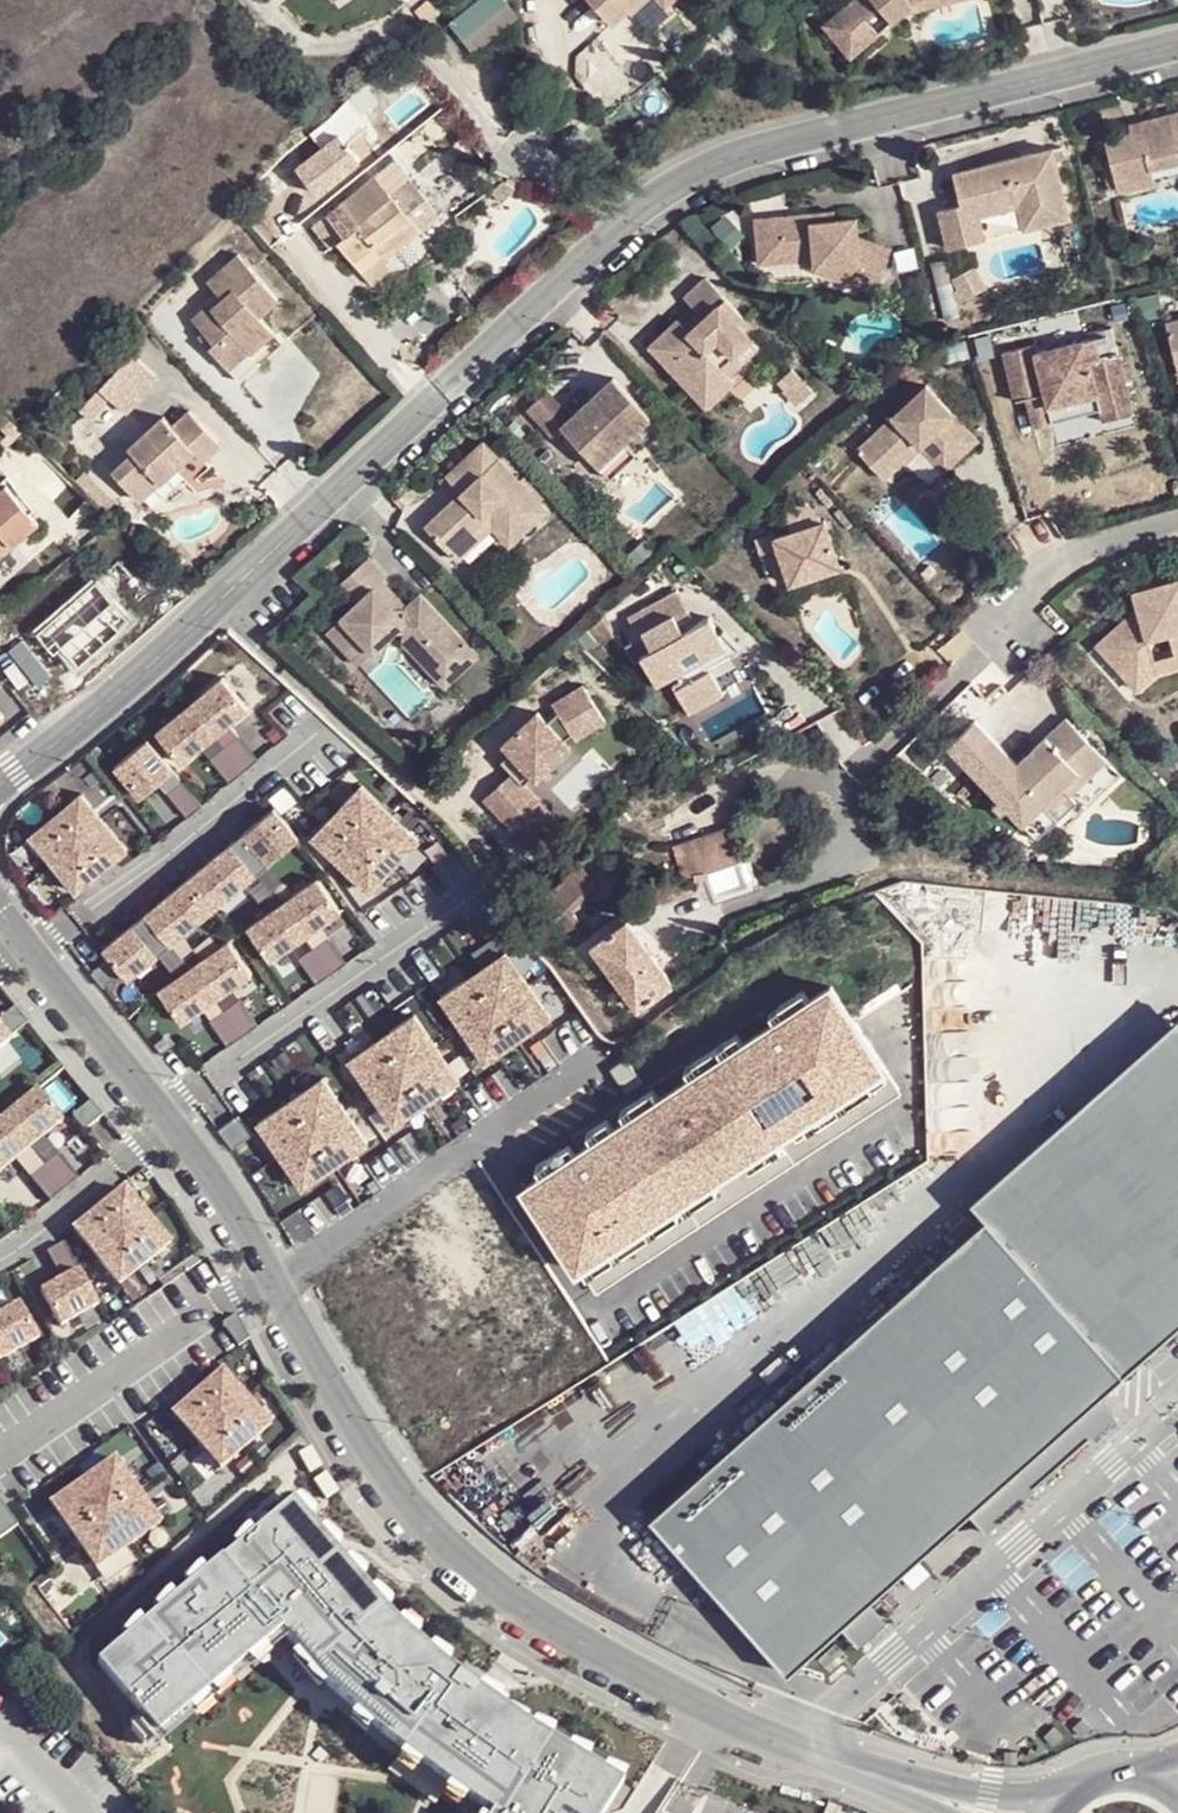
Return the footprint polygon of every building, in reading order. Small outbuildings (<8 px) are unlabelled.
[(325,0),(332,11),(349,0),(326,0),(325,0)] [(469,47),(515,12),(506,0),(467,0),(446,16),(469,47)] [(609,29),(639,0),(582,0),(609,29)] [(665,10),(675,0),(657,0),(665,10)] [(827,25),(845,45),(858,34),(870,47),(913,11),(912,0),(856,0),(827,25)] [(913,11),(965,0),(912,0),(913,11)] [(857,58),(870,47),(858,34),(845,45),(857,58)] [(1147,120),(1149,131),(1136,134),(1109,140),(1121,190),(1157,184),(1155,172),(1177,166),(1177,113),(1147,120)] [(1149,131),(1147,120),(1134,123),(1136,134),(1149,131)] [(350,140),(306,171),(326,197),(370,166),(350,140)] [(1013,200),(1016,215),(1022,232),(1064,222),(1049,153),(958,174),(964,204),(940,211),(949,249),(970,245),(966,226),(987,222),(983,207),(1013,200)] [(387,255),(419,229),(385,185),(371,194),(333,221),(347,241),(337,247),(354,270),(376,255),(380,260),(387,255)] [(987,222),(1016,215),(1013,200),(983,207),(987,222)] [(813,215),(795,216),(798,227),(816,225),(813,215)] [(865,267),(858,286),(879,294),(897,253),(860,237),(858,221),(816,225),(798,227),(795,216),(758,219),(762,265),(805,262),(810,268),(865,267)] [(991,240),(987,222),(966,226),(970,245),(991,240)] [(428,239),(419,229),(387,255),(380,260),(388,269),(428,239)] [(372,264),(380,260),(376,255),(354,270),(372,264)] [(226,378),(277,332),(264,319),(282,301),(241,256),(211,284),(226,299),(212,312),(207,306),(181,330),(194,344),(203,336),(216,350),(206,358),(226,378)] [(388,269),(380,260),(372,264),(354,270),(356,272),(366,285),(388,269)] [(810,268),(858,286),(865,267),(810,268)] [(974,269),(957,276),(960,281),(954,283),(961,301),(983,292),(974,269)] [(689,335),(680,325),(678,323),(666,334),(689,362),(684,367),(706,391),(731,371),(721,363),(749,338),(737,326),(744,319),(707,278),(685,298),(696,311),(706,319),(689,335)] [(696,311),(680,325),(689,335),(706,319),(696,311)] [(1170,328),(1177,361),(1177,326),(1170,328)] [(287,343),(277,332),(226,378),(235,389),(287,343)] [(689,362),(666,334),(650,349),(705,409),(738,382),(731,371),(706,391),(684,367),(689,362)] [(194,344),(206,358),(216,350),(203,336),(194,344)] [(1039,348),(1008,355),(1023,411),(1037,410),(1044,437),(1066,430),(1063,413),(1110,401),(1117,414),(1137,409),(1119,337),(1041,358),(1039,348)] [(721,363),(731,371),(756,346),(749,338),(721,363)] [(94,383),(125,410),(158,373),(127,346),(94,383)] [(611,382),(596,396),(603,406),(587,424),(577,414),(559,431),(597,473),(630,442),(650,423),(611,382)] [(860,456),(879,475),(912,445),(923,455),(943,476),(977,445),(926,395),(860,456)] [(603,406),(596,396),(577,414),(587,424),(603,406)] [(1110,401),(1063,413),(1066,430),(1117,414),(1110,401)] [(190,440),(205,456),(221,441),(192,409),(175,425),(165,413),(129,446),(136,453),(116,472),(142,499),(178,464),(172,457),(190,440)] [(1137,409),(1117,414),(1118,431),(1139,427),(1137,409)] [(151,508),(205,456),(190,440),(172,457),(178,464),(142,499),(151,508)] [(643,458),(630,442),(597,473),(610,486),(643,458)] [(912,445),(879,475),(887,485),(923,455),(912,445)] [(485,448),(454,477),(478,505),(468,513),(459,504),(427,535),(446,557),(487,519),(496,527),(517,548),(528,538),(518,527),(541,505),(485,448)] [(478,505),(454,477),(444,487),(459,504),(468,513),(478,505)] [(7,489),(0,495),(0,566),(44,535),(7,489)] [(518,527),(528,538),(553,515),(541,505),(518,527)] [(487,519),(446,557),(453,565),(485,538),(496,527),(487,519)] [(836,575),(820,526),(769,542),(769,539),(753,544),(761,564),(779,559),(791,589),(836,575)] [(517,548),(496,527),(485,538),(505,558),(517,548)] [(374,587),(384,579),(388,575),(371,559),(342,585),(359,602),(325,634),(345,654),(359,640),(371,655),(388,640),(404,643),(400,648),(426,676),(461,643),(415,596),(406,604),(398,611),(374,587)] [(82,667),(121,624),(103,609),(113,598),(91,578),(74,597),(90,613),(61,644),(82,667)] [(406,604),(384,579),(374,587),(398,611),(406,604)] [(1164,584),(1176,620),(1177,619),(1177,580),(1164,584)] [(1164,584),(1133,593),(1139,609),(1089,644),(1112,675),(1134,657),(1161,635),(1170,656),(1176,669),(1177,668),(1177,619),(1176,620),(1164,584)] [(679,626),(664,600),(638,614),(643,622),(631,629),(624,633),(631,645),(624,649),(634,666),(642,662),(657,688),(675,677),(680,684),(672,689),(688,717),(723,697),(708,670),(739,652),(710,639),(706,642),(697,626),(673,639),(668,631),(679,626)] [(627,621),(631,629),(643,622),(638,614),(627,621)] [(8,647),(35,681),(48,671),(21,637),(8,647)] [(359,640),(345,654),(358,667),(371,655),(359,640)] [(461,643),(426,676),(441,690),(474,658),(461,643)] [(1147,679),(1176,669),(1170,656),(1139,666),(1147,679)] [(1134,657),(1112,675),(1126,694),(1147,679),(1139,666),(1134,657)] [(187,705),(213,736),(246,709),(221,678),(187,705)] [(570,737),(573,742),(603,723),(582,688),(551,707),(556,715),(545,725),(536,715),(501,747),(509,756),(499,764),(510,776),(482,802),(529,850),(558,824),(524,787),(533,779),(536,782),(570,751),(563,744),(570,737)] [(180,764),(213,736),(187,705),(154,732),(180,764)] [(1017,820),(1037,799),(1072,767),(1084,781),(1105,759),(1065,714),(1016,758),(977,716),(947,744),(1017,820)] [(222,748),(242,772),(256,760),(236,736),(222,748)] [(138,798),(171,771),(145,739),(112,767),(138,798)] [(222,748),(209,759),(228,783),(242,772),(222,748)] [(1072,767),(1037,799),(1052,815),(1084,781),(1072,767)] [(200,806),(181,782),(167,793),(186,818),(200,806)] [(311,837),(368,892),(417,840),(360,785),(311,837)] [(125,850),(79,794),(28,836),(74,892),(125,850)] [(252,825),(229,844),(254,874),(297,839),(272,808),(252,825)] [(685,882),(739,860),(726,828),(672,851),(685,882)] [(206,862),(187,879),(212,909),(254,874),(229,844),(206,862)] [(547,921),(574,957),(592,943),(597,939),(567,905),(594,877),(577,862),(538,906),(551,916),(547,921)] [(512,879),(529,894),(536,885),(520,869),(512,879)] [(167,895),(144,914),(169,945),(212,909),(187,879),(167,895)] [(315,879),(280,903),(303,937),(338,911),(315,879)] [(921,952),(976,954),(978,886),(923,884),(921,952)] [(280,903),(245,928),(268,961),(303,937),(280,903)] [(144,914),(101,949),(107,957),(119,972),(126,980),(169,945),(144,914)] [(624,919),(597,939),(592,943),(605,960),(639,1005),(670,982),(667,977),(624,919)] [(326,938),(312,948),(330,974),(344,964),(326,938)] [(250,974),(227,941),(191,966),(214,999),(250,974)] [(592,943),(574,957),(587,973),(589,971),(605,960),(592,943)] [(330,974),(312,948),(297,958),(315,984),(330,974)] [(503,953),(438,998),(479,1057),(544,1012),(503,953)] [(107,957),(89,972),(101,987),(119,972),(107,957)] [(179,1023),(214,999),(191,966),(156,990),(179,1023)] [(522,1187),(574,1266),(602,1248),(624,1233),(879,1065),(827,986),(806,1000),(782,1016),(741,1043),(688,1077),(656,1098),(624,1120),(610,1129),(591,1142),(563,1160),(522,1187)] [(775,1006),(782,1016),(806,1000),(799,990),(775,1006)] [(237,1000),(223,1011),(241,1036),(256,1026),(237,1000)] [(12,1006),(0,1016),(0,1029),(7,1038),(26,1023),(12,1006)] [(241,1036),(223,1011),(208,1021),(226,1047),(241,1036)] [(412,1016),(347,1061),(388,1119),(453,1074),(412,1016)] [(1120,1371),(1177,1320),(1177,1016),(968,1200),(983,1217),(1120,1371)] [(9,1040),(7,1038),(0,1029),(0,1048),(9,1040)] [(682,1067),(688,1077),(741,1043),(734,1033),(682,1067)] [(879,1065),(624,1233),(640,1258),(896,1089),(879,1065)] [(321,1079),(256,1123),(297,1182),(362,1137),(321,1079)] [(618,1110),(624,1120),(656,1098),(650,1089),(618,1110)] [(61,1122),(35,1091),(2,1118),(28,1149),(61,1122)] [(71,1117),(83,1132),(102,1117),(90,1102),(71,1117)] [(250,1134),(236,1115),(217,1129),(230,1148),(250,1134)] [(2,1118),(1,1118),(0,1120),(0,1172),(28,1149),(2,1118)] [(584,1132),(591,1142),(610,1129),(604,1119),(584,1132)] [(533,1165),(540,1175),(563,1160),(557,1150),(533,1165)] [(43,1167),(63,1191),(76,1180),(57,1156),(43,1167)] [(29,1179),(49,1202),(63,1191),(43,1167),(29,1179)] [(123,1188),(72,1230),(118,1287),(169,1245),(123,1188)] [(784,1670),(1120,1371),(983,1217),(646,1516),(784,1670)] [(640,1258),(624,1233),(602,1248),(618,1273),(640,1258)] [(97,1306),(61,1244),(46,1252),(61,1280),(40,1292),(60,1327),(97,1306)] [(618,1273),(602,1248),(574,1266),(591,1291),(618,1273)] [(0,1361),(38,1339),(18,1304),(0,1314),(0,1360),(0,1361)] [(247,1340),(235,1314),(220,1324),(237,1348),(247,1340)] [(220,1371),(172,1415),(218,1468),(267,1425),(220,1371)] [(309,1448),(298,1455),(310,1473),(320,1467),(309,1448)] [(45,1502),(93,1570),(159,1522),(108,1459),(45,1502)] [(325,1474),(315,1481),(326,1499),(337,1493),(325,1474)] [(0,1502),(0,1537),(16,1525),(0,1502)] [(619,1785),(511,1720),(431,1656),(367,1593),(292,1502),(100,1660),(158,1731),(277,1632),(335,1696),(409,1755),(484,1812),(602,1812),(619,1785)]
